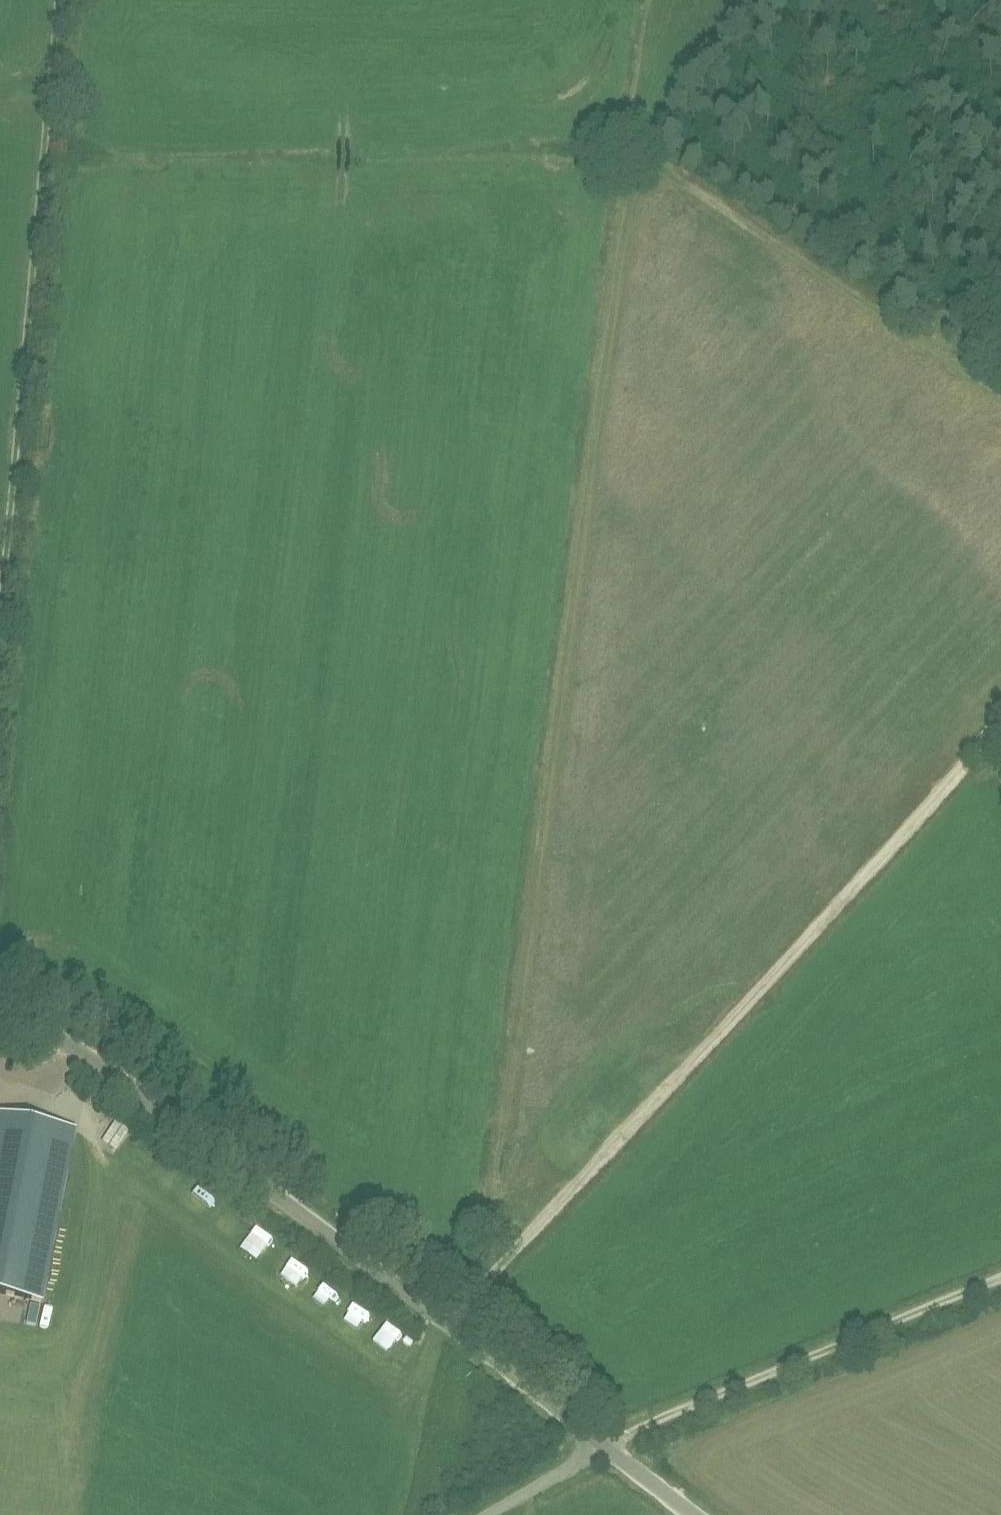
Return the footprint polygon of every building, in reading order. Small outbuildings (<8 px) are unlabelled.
[(6,1196),(13,1177),(0,1172),(0,1194),(6,1196)]
